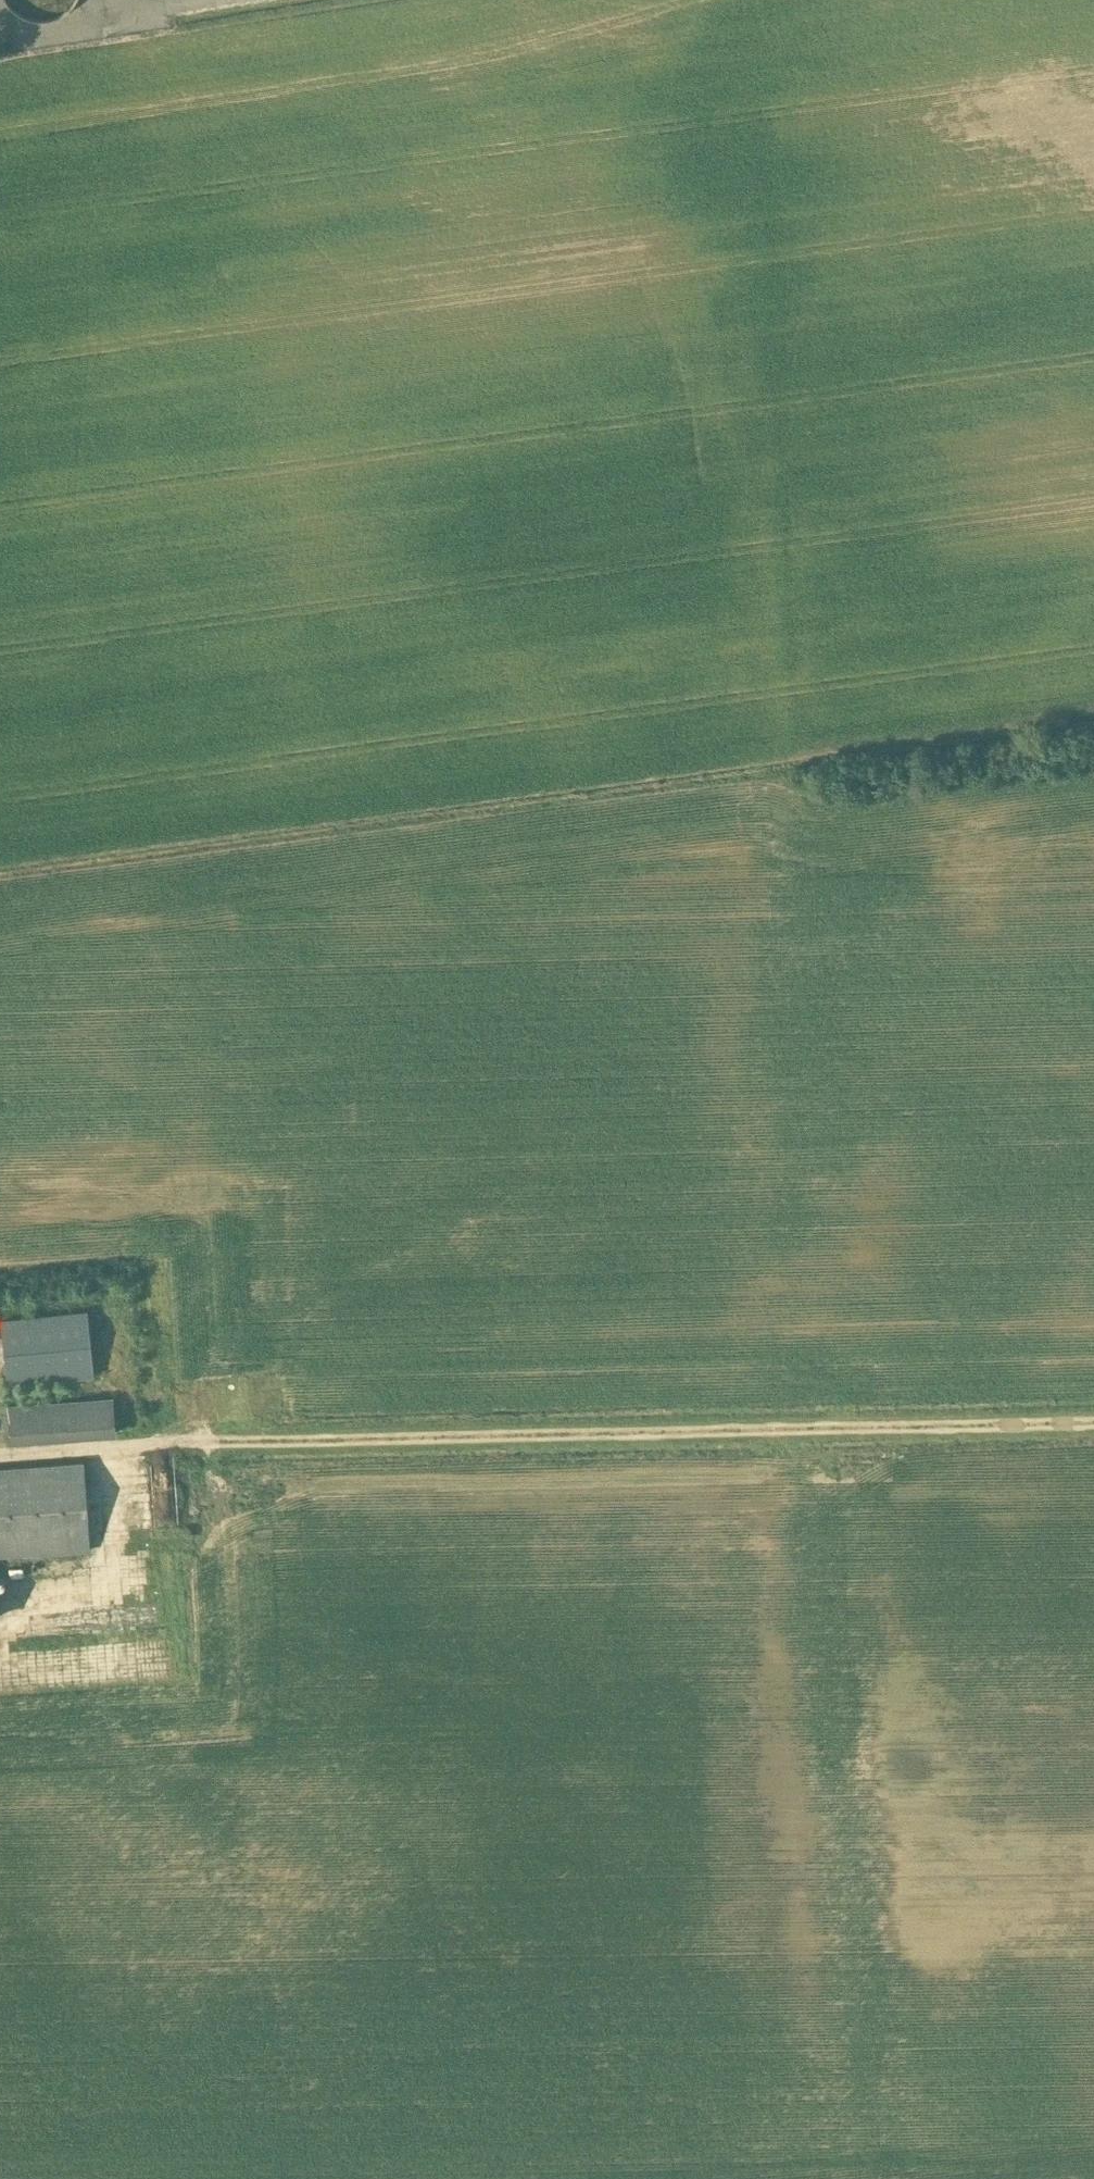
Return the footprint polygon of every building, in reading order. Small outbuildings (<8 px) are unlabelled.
[(0,1320),(0,1322),(6,1385),(76,1378),(95,1376),(87,1311),(0,1320)] [(7,1404),(10,1443),(116,1435),(113,1397),(78,1400),(7,1404)] [(91,1553),(84,1462),(0,1469),(0,1559),(91,1553)]
